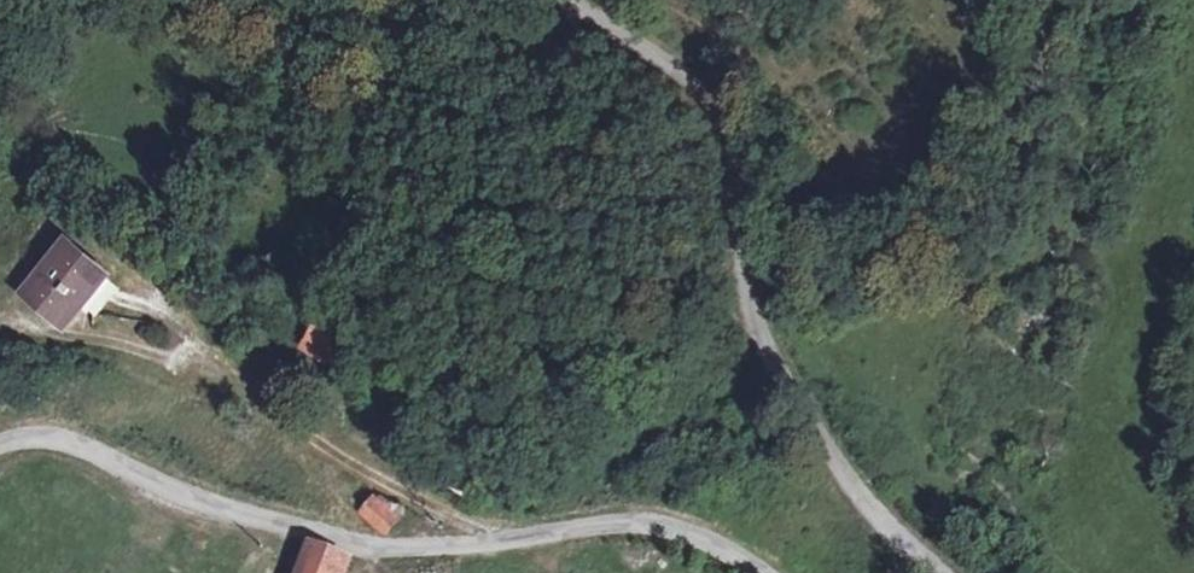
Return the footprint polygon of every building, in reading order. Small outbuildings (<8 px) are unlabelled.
[(101,271),(57,235),(42,254),(87,289),(101,271)] [(87,289),(42,254),(16,286),(61,321),(87,289)] [(318,311),(298,350),(325,364),(346,325),(318,311)] [(360,513),(384,533),(397,518),(372,498),(360,513)] [(306,547),(295,572),(338,572),(343,562),(306,547)]
